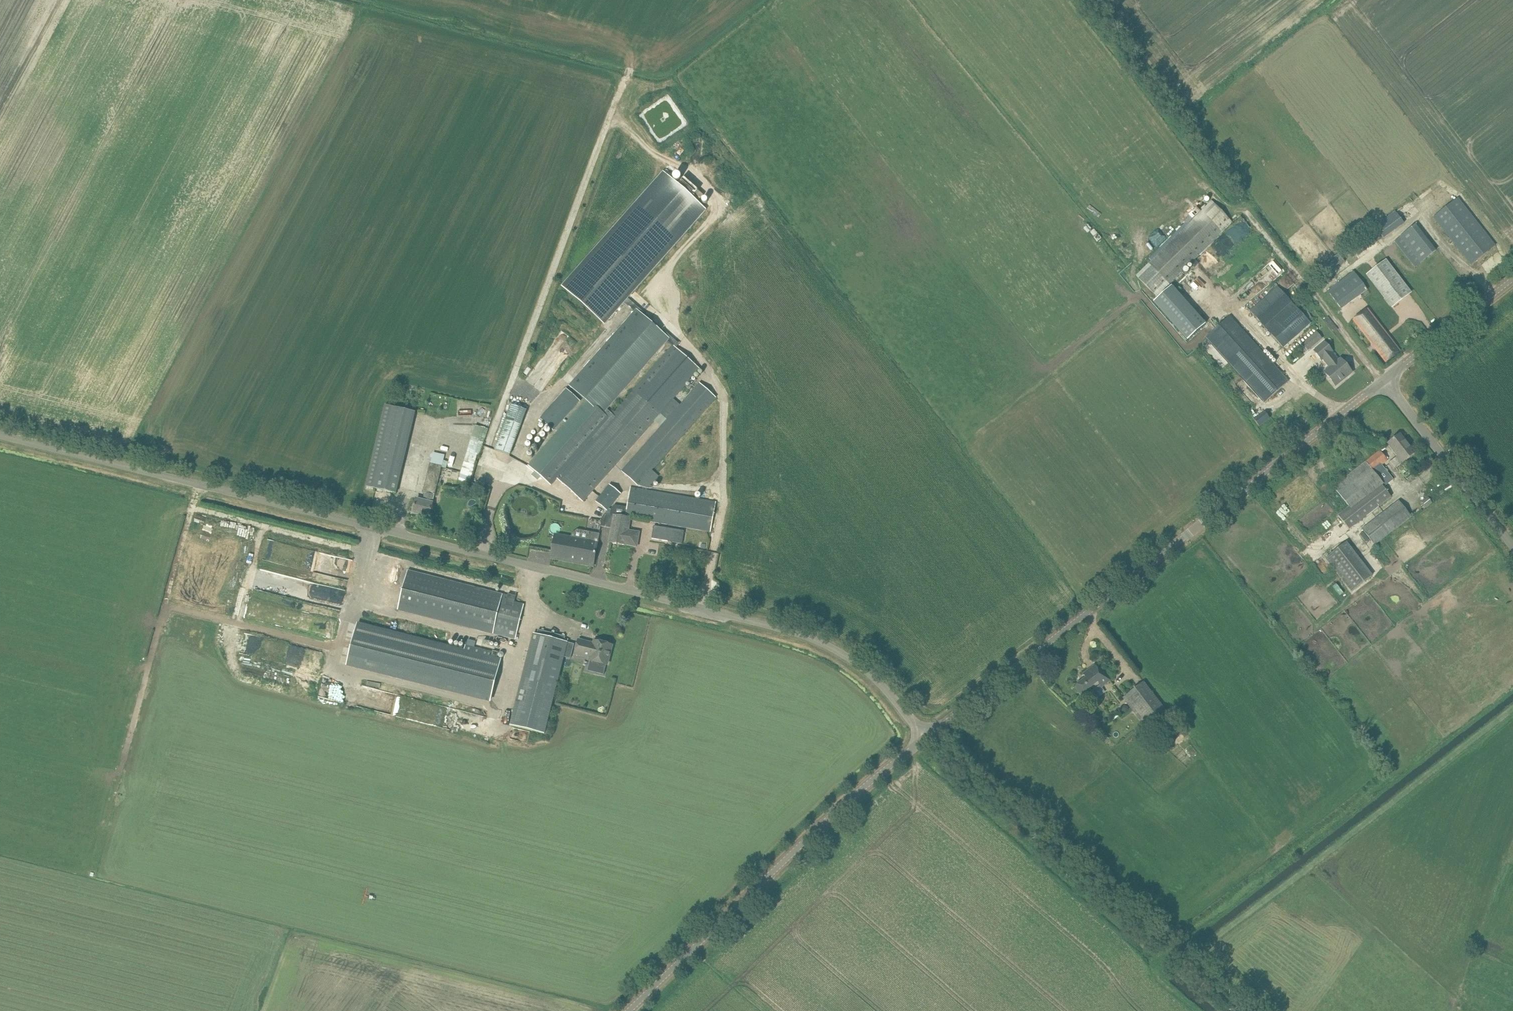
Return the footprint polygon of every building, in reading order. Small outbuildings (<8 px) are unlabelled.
[(663,171),(562,286),(605,324),(707,209),(663,171)] [(1458,198),(1434,217),(1471,264),(1495,245),(1458,198)] [(1212,201),(1136,275),(1157,297),(1232,221),(1212,201)] [(1376,226),(1384,238),(1405,223),(1396,211),(1376,226)] [(1416,225),(1400,237),(1420,262),(1436,250),(1416,225)] [(1320,266),(1326,275),(1343,262),(1337,254),(1320,266)] [(1195,259),(1191,263),(1195,267),(1199,263),(1195,259)] [(1367,275),(1392,307),(1411,292),(1386,260),(1367,275)] [(1329,291),(1342,309),(1368,289),(1354,272),(1329,291)] [(1188,340),(1206,324),(1172,286),(1154,302),(1188,340)] [(1311,324),(1278,287),(1250,311),(1284,348),(1311,324)] [(628,299),(625,302),(634,311),(569,385),(586,401),(529,465),(535,470),(550,483),(552,485),(557,479),(583,502),(655,421),(661,426),(621,472),(639,487),(640,485),(645,490),(647,490),(655,482),(660,476),(653,470),(717,397),(700,382),(680,405),(674,400),(701,369),(677,347),(679,343),(628,299)] [(1368,309),(1353,320),(1386,362),(1400,351),(1368,309)] [(1230,316),(1206,337),(1265,402),(1289,381),(1230,316)] [(1317,332),(1303,343),(1308,350),(1322,338),(1317,332)] [(1330,367),(1323,372),(1335,386),(1352,372),(1340,357),(1338,359),(1333,352),(1334,351),(1325,341),(1313,350),(1322,361),(1324,360),(1330,367)] [(581,401),(566,388),(540,418),(554,431),(581,401)] [(429,395),(427,404),(446,408),(448,400),(429,395)] [(385,404),(366,486),(396,493),(415,411),(385,404)] [(512,404),(495,450),(510,455),(527,410),(512,404)] [(1254,420),(1259,426),(1270,418),(1265,412),(1254,420)] [(1388,444),(1397,456),(1389,463),(1394,469),(1403,462),(1403,463),(1415,453),(1400,434),(1388,444)] [(478,455),(480,455),(485,441),(472,438),(460,479),(470,482),(478,455)] [(1394,479),(1382,465),(1387,461),(1379,450),(1366,461),(1344,479),(1333,487),(1349,507),(1339,515),(1350,529),(1392,497),(1383,485),(1384,484),(1385,486),(1394,479)] [(424,501),(416,499),(413,513),(429,517),(433,503),(432,503),(434,496),(435,496),(442,466),(430,463),(423,493),(426,493),(424,501)] [(595,501),(606,511),(621,494),(609,484),(595,501)] [(626,545),(630,518),(687,527),(689,528),(707,531),(711,531),(716,502),(647,490),(645,490),(630,487),(629,492),(627,507),(614,505),(612,509),(611,515),(605,514),(602,517),(601,526),(612,528),(610,542),(626,545)] [(1411,517),(1399,501),(1362,529),(1365,533),(1362,536),(1367,542),(1371,540),(1375,545),(1411,517)] [(684,531),(654,526),(652,538),(682,543),(684,531)] [(587,540),(555,534),(551,558),(594,566),(600,534),(588,531),(587,540)] [(1326,558),(1352,592),(1373,575),(1347,542),(1326,558)] [(457,583),(408,571),(398,610),(516,639),(524,604),(515,602),(516,596),(508,594),(508,596),(463,584),(462,588),(457,587),(457,583)] [(358,624),(347,664),(490,700),(500,660),(492,658),(493,652),(474,647),(466,645),(465,645),(464,651),(358,624)] [(568,642),(534,633),(511,725),(544,734),(568,642)] [(594,643),(579,640),(575,654),(590,658),(590,660),(607,665),(612,645),(595,641),(594,643)] [(1086,678),(1075,686),(1085,700),(1110,680),(1103,671),(1101,673),(1095,665),(1083,674),(1086,678)] [(1123,698),(1144,725),(1165,708),(1144,681),(1123,698)] [(406,688),(420,691),(421,685),(407,682),(406,688)]
